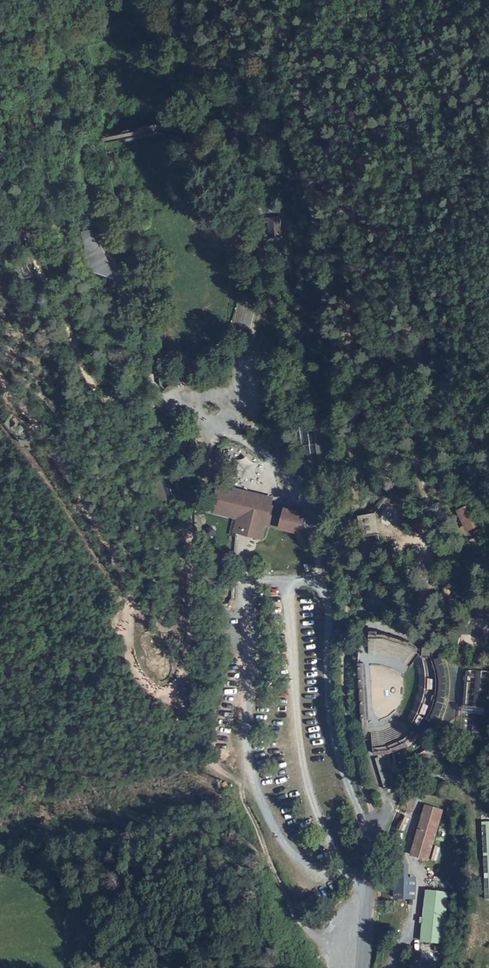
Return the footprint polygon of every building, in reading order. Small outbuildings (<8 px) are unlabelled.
[(280,215),(266,217),(269,238),(273,241),(279,240),(282,236),(280,215)] [(91,229),(80,232),(89,271),(114,279),(115,274),(91,229)] [(480,420),(474,422),(478,434),(484,432),(480,420)] [(159,478),(155,479),(162,501),(166,499),(159,478)] [(272,498),(219,484),(213,508),(240,515),(236,529),(245,532),(246,526),(263,531),(266,521),(269,522),(298,531),(302,514),(270,505),(272,498)] [(471,503),(460,508),(465,521),(471,518),(474,525),(479,523),(471,503)] [(368,513),(363,514),(364,522),(359,523),(361,535),(371,534),(368,513)] [(471,518),(465,521),(468,527),(474,525),(471,518)] [(263,531),(246,526),(245,532),(262,536),(263,531)] [(364,648),(398,659),(394,669),(407,673),(417,645),(370,629),(364,648)] [(433,644),(422,643),(422,656),(432,657),(433,644)] [(364,662),(358,662),(362,721),(367,721),(364,662)] [(471,731),(484,732),(486,670),(466,669),(464,711),(472,711),(471,731)] [(441,811),(426,807),(422,820),(437,824),(441,811)] [(437,824),(422,820),(412,855),(427,859),(437,824)] [(447,893),(427,891),(424,916),(434,917),(433,927),(423,926),(422,941),(442,943),(447,893)] [(434,917),(424,916),(423,926),(433,927),(434,917)]
